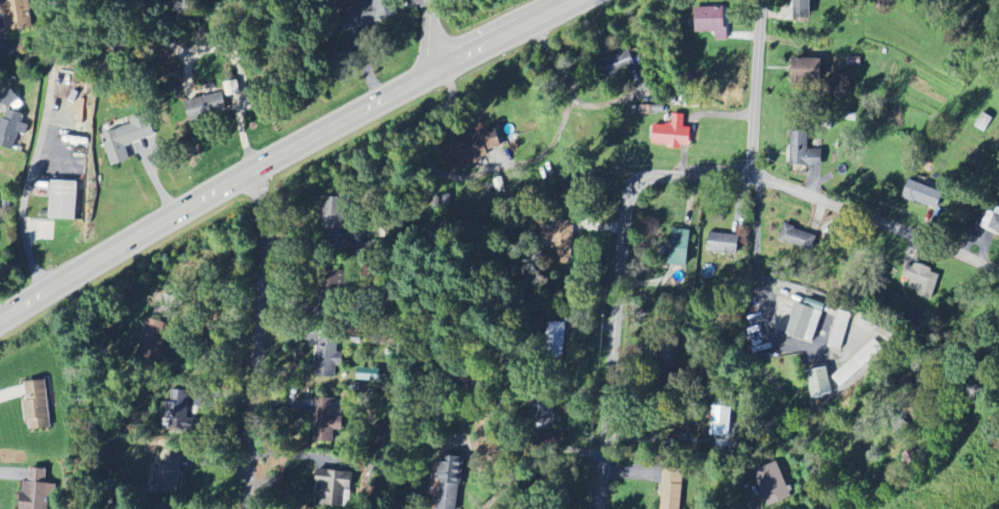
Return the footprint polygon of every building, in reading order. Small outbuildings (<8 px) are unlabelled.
[(29,0),(0,0),(0,15),(4,14),(5,31),(32,28),(29,0)] [(794,22),(810,23),(811,0),(794,0),(794,22)] [(695,8),(695,32),(716,32),(716,40),(726,40),(726,8),(695,8)] [(637,67),(629,48),(594,61),(602,81),(637,67)] [(822,59),(792,59),(792,88),(804,88),(804,80),(822,81),(822,59)] [(226,112),(225,95),(186,98),(188,121),(215,120),(214,112),(226,112)] [(13,150),(18,133),(25,135),(31,116),(10,110),(12,102),(5,100),(0,119),(0,146),(13,150)] [(101,134),(111,166),(130,160),(126,145),(155,136),(148,113),(130,118),(131,125),(101,134)] [(684,127),(684,114),(673,114),(673,125),(654,124),(653,143),(669,144),(669,147),(690,148),(691,127),(684,127)] [(809,149),(809,132),(791,131),(790,166),(822,166),(823,150),(809,149)] [(506,190),(502,177),(494,179),(498,192),(506,190)] [(938,208),(943,191),(908,180),(903,197),(938,208)] [(76,219),(77,181),(51,181),(50,218),(76,219)] [(344,213),(350,213),(351,198),(323,197),(322,227),(344,228),(344,213)] [(996,207),(989,232),(998,235),(998,208),(996,207)] [(572,263),(574,220),(553,219),(552,262),(572,263)] [(813,250),(817,234),(784,224),(779,240),(813,250)] [(669,266),(688,267),(690,229),(670,229),(669,266)] [(708,251),(738,254),(740,235),(710,232),(708,251)] [(910,279),(907,289),(932,298),(941,273),(907,261),(902,276),(910,279)] [(337,280),(319,280),(318,308),(336,309),(337,280)] [(823,312),(798,303),(787,333),(812,342),(823,312)] [(840,350),(852,314),(839,310),(828,347),(840,350)] [(564,355),(565,322),(548,321),(547,354),(564,355)] [(338,337),(318,336),(317,376),(336,376),(336,365),(343,366),(343,353),(337,353),(338,337)] [(883,348),(874,338),(832,377),(842,387),(883,348)] [(380,368),(359,367),(358,379),(380,380),(380,368)] [(834,393),(827,367),(807,372),(814,398),(834,393)] [(51,428),(45,379),(25,382),(27,401),(25,401),(28,431),(51,428)] [(165,424),(186,425),(188,391),(167,390),(165,424)] [(342,431),(343,416),(335,416),(336,398),(314,397),(313,430),(342,431)] [(535,428),(556,428),(556,406),(536,406),(535,428)] [(711,436),(730,436),(731,407),(712,407),(711,436)] [(183,454),(163,451),(161,468),(156,468),(154,490),(179,493),(183,454)] [(463,462),(443,460),(437,508),(458,508),(463,462)] [(764,508),(793,497),(780,462),(751,474),(764,508)] [(57,484),(46,483),(47,469),(30,467),(29,481),(23,481),(20,508),(55,508),(57,484)] [(353,473),(317,469),(316,484),(322,485),(320,507),(336,508),(343,508),(345,490),(351,490),(353,473)] [(683,470),(663,469),(661,508),(681,508),(683,470)]
